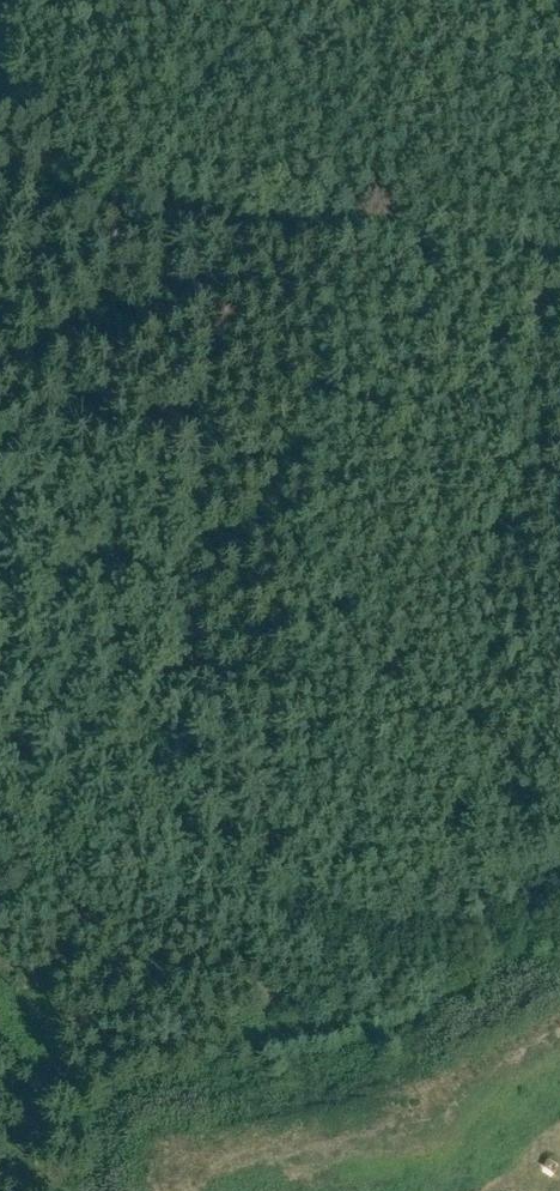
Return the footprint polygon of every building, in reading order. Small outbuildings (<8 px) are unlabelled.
[(543,1146),(532,1140),(528,1149),(539,1154),(543,1146)]
